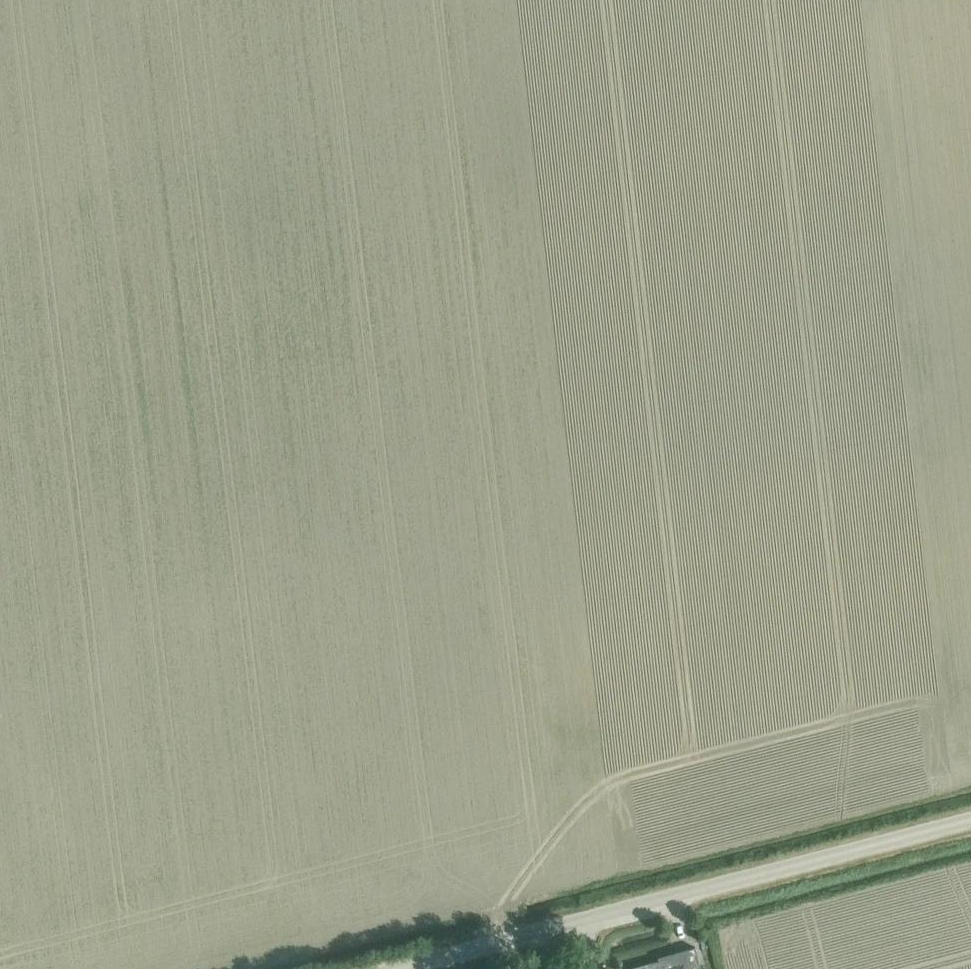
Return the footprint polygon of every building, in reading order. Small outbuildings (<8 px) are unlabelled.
[(626,968),(701,968),(695,946),(675,951),(676,957),(665,960),(665,957),(626,968)]
